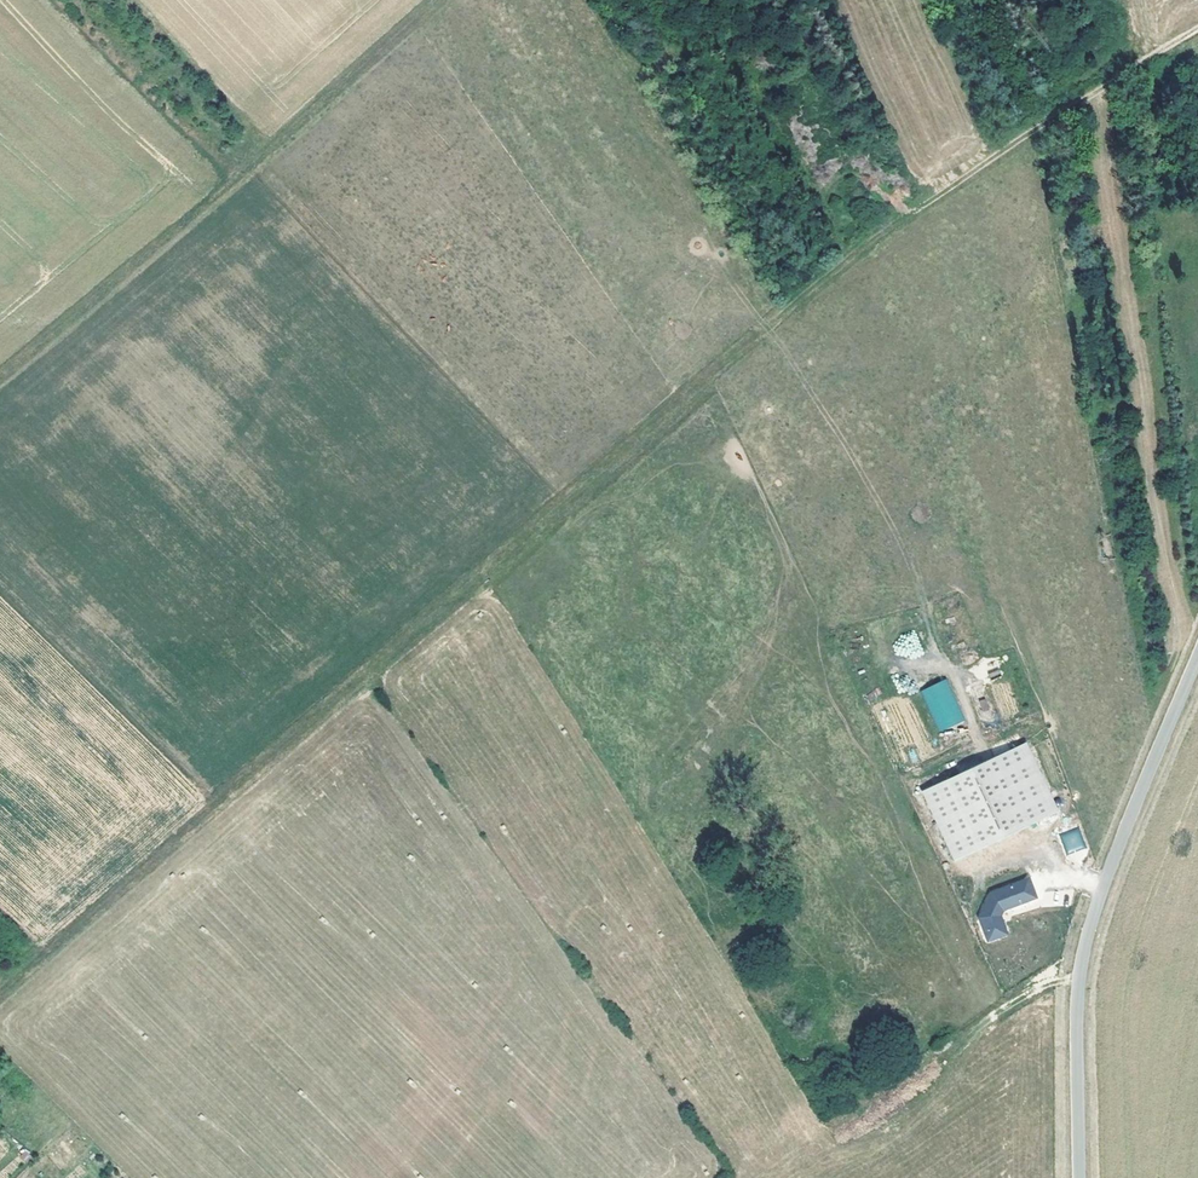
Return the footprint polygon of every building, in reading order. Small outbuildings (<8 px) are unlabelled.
[(946,679),(920,691),(940,733),(965,721),(946,679)] [(1026,742),(922,790),(955,861),(1059,812),(1026,742)] [(1066,854),(1085,847),(1078,827),(1059,834),(1066,854)] [(1038,899),(1030,877),(990,892),(978,917),(988,943),(1009,935),(1001,913),(1038,899)]
